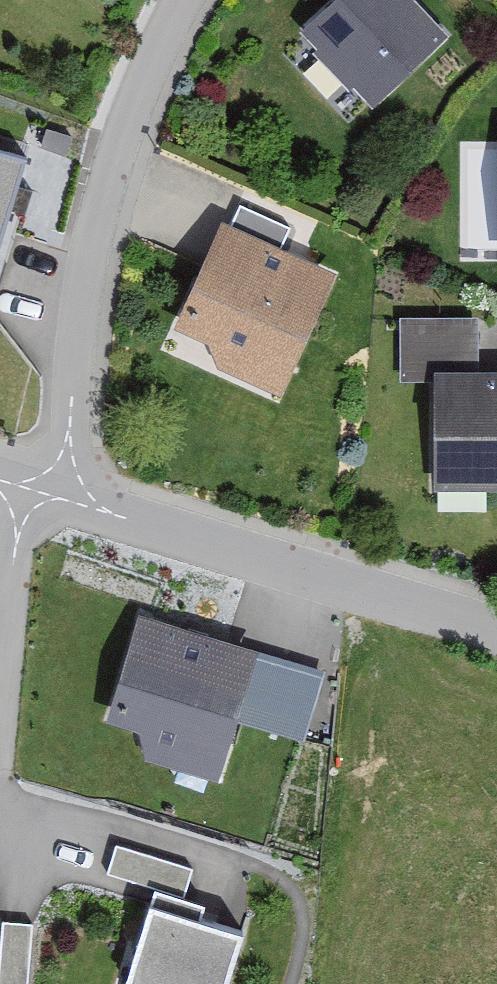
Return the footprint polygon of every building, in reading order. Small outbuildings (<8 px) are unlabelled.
[(406,10),(404,0),(331,0),(291,38),(363,114),(438,43),(406,10)] [(0,161),(0,193),(8,164),(0,161)] [(168,338),(206,355),(209,369),(272,396),(325,278),(217,229),(168,338)] [(496,496),(496,379),(472,379),(472,330),(392,330),(392,397),(425,397),(425,496),(496,496)] [(135,736),(142,762),(206,782),(244,659),(134,624),(102,726),(135,736)] [(185,879),(114,858),(106,885),(177,906),(185,879)] [(233,942),(194,929),(198,918),(149,903),(145,915),(141,914),(119,983),(219,983),(233,942)] [(1,933),(0,953),(0,983),(24,983),(27,934),(1,933)]
